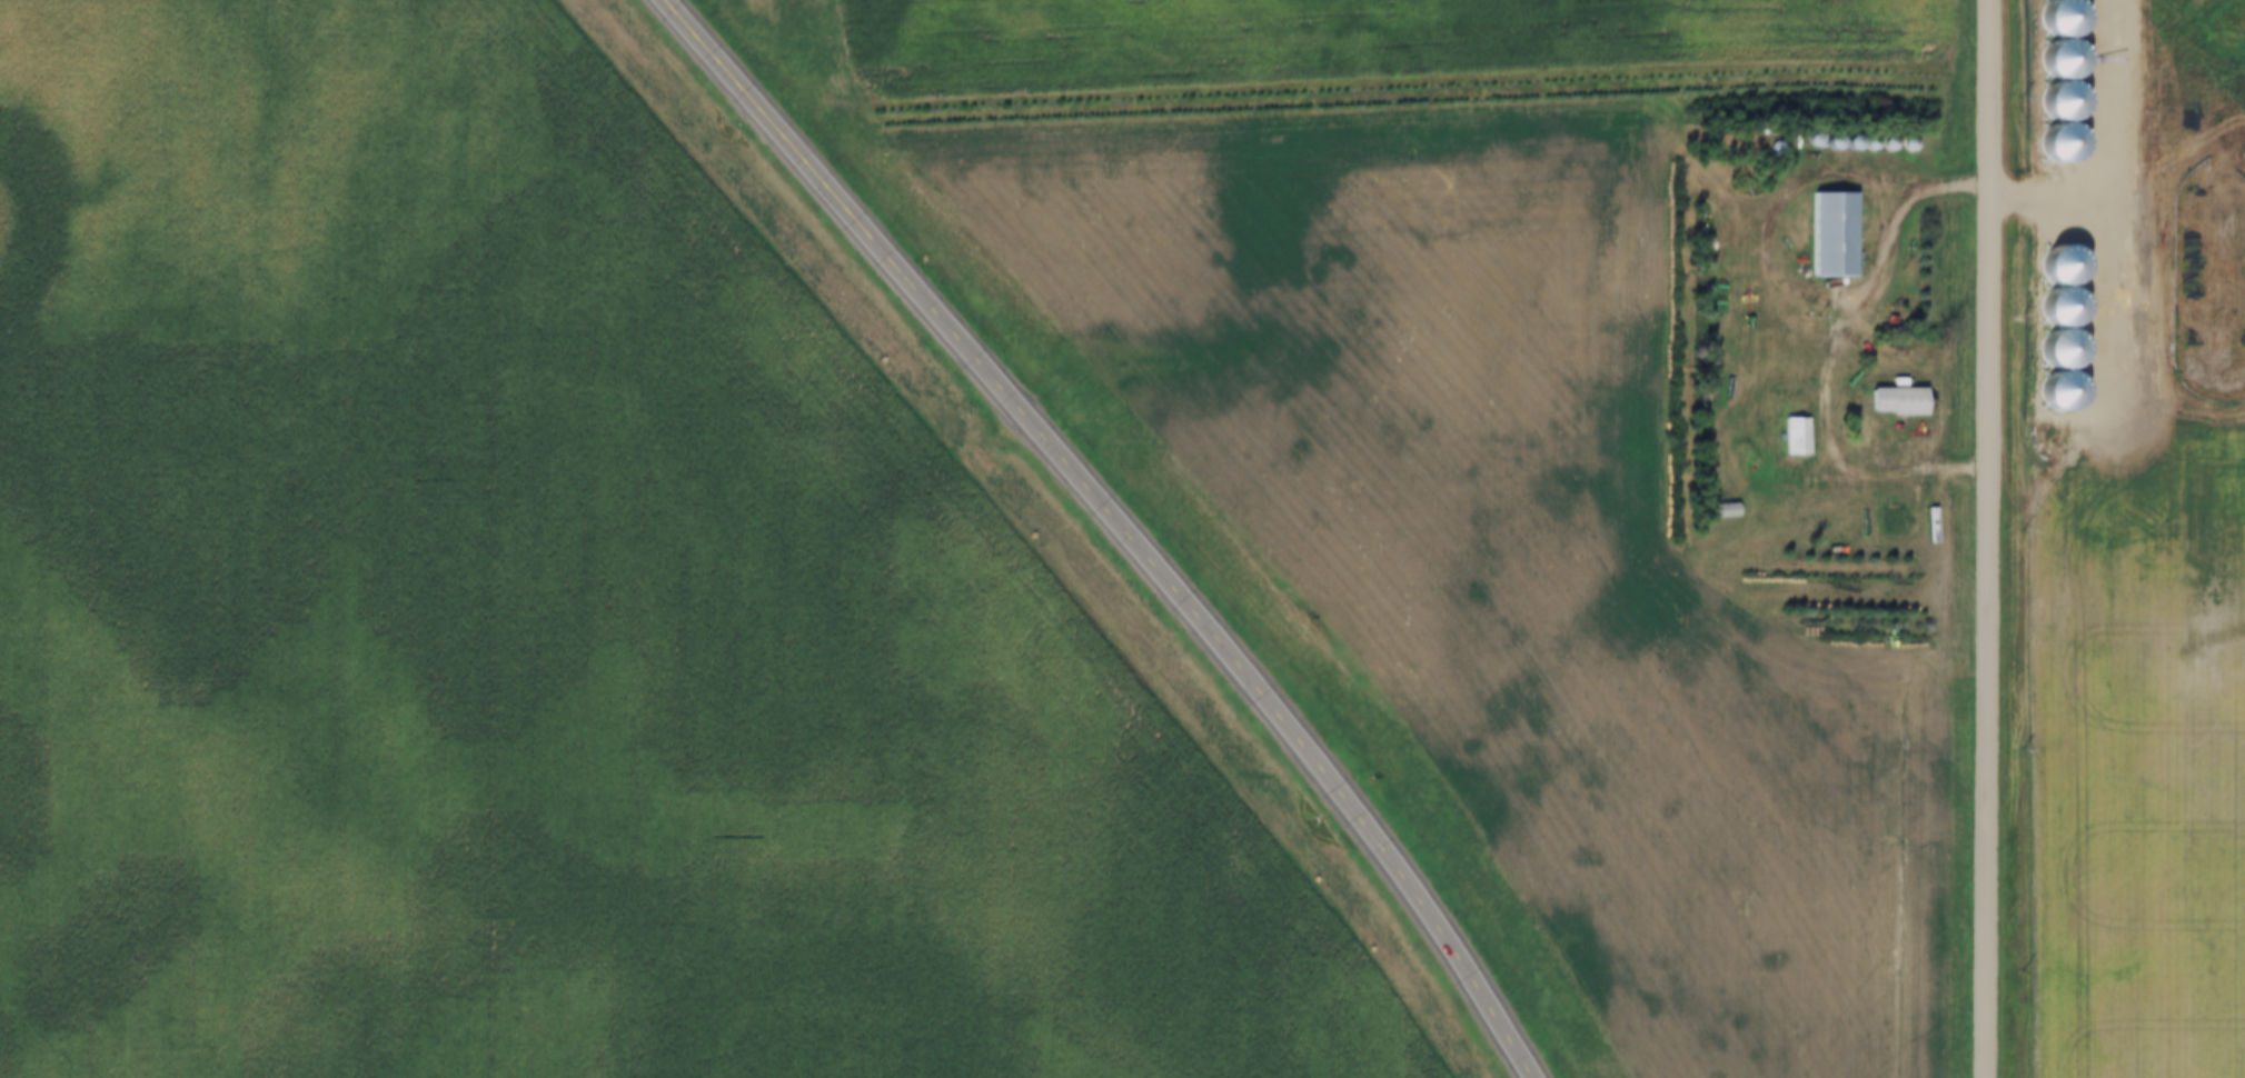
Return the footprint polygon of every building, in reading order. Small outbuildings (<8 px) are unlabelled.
[(1800,150),(1805,149),(1808,144),(1808,140),(1805,136),(1800,134),(1796,136),(1792,140),(1792,144),(1796,149),(1800,150)] [(1857,153),(1861,152),(1865,148),(1865,143),(1861,139),(1857,138),(1852,139),(1849,143),(1849,148),(1852,152),(1857,153)] [(1877,153),(1881,152),(1885,148),(1885,143),(1881,139),(1877,138),(1873,139),(1869,143),(1869,148),(1873,152),(1877,153)] [(1897,153),(1903,152),(1905,148),(1905,143),(1903,139),(1897,138),(1893,139),(1890,143),(1890,148),(1893,152),(1897,153)] [(1817,154),(1822,153),(1825,149),(1825,144),(1822,140),(1817,139),(1812,140),(1810,144),(1810,149),(1812,153),(1817,154)] [(1836,154),(1840,153),(1844,149),(1844,144),(1840,140),(1836,139),(1831,140),(1828,144),(1828,149),(1831,153),(1836,154)] [(1765,160),(1769,158),(1772,154),(1772,149),(1769,146),(1765,143),(1760,146),(1757,149),(1757,154),(1760,158),(1765,160)] [(1798,198),(1840,198),(1840,280),(1798,280),(1798,198)] [(1856,391),(1908,391),(1908,418),(1876,418),(1876,415),(1856,415),(1856,391)] [(1776,420),(1799,420),(1799,456),(1776,456),(1776,420)] [(1705,505),(1727,502),(1729,516),(1707,519),(1705,505)]
